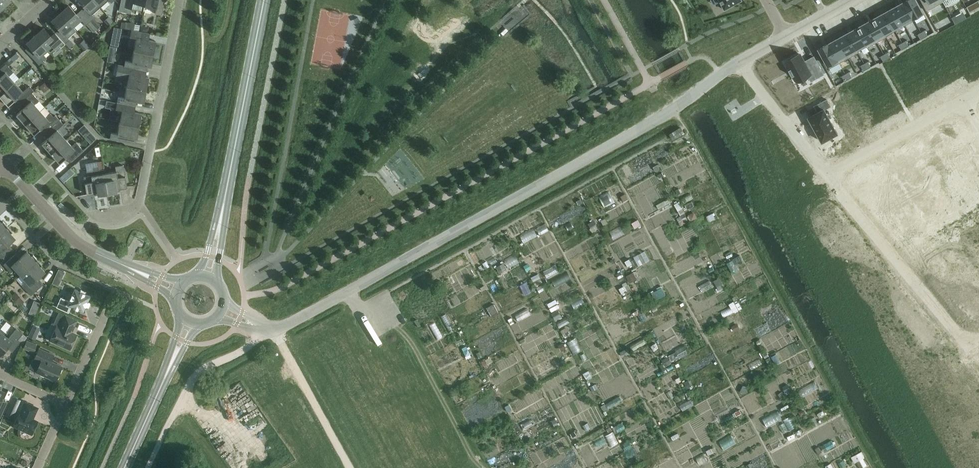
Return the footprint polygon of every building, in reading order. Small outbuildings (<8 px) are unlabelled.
[(100,7),(94,0),(79,0),(86,8),(82,12),(90,21),(95,17),(92,14),(100,7)] [(144,4),(145,0),(120,0),(118,10),(131,12),(133,2),(143,4),(144,4)] [(144,4),(156,7),(155,13),(161,14),(164,0),(145,0),(144,4)] [(720,1),(724,9),(725,10),(726,9),(741,0),(741,1),(742,0),(720,0),(720,1)] [(905,1),(914,17),(914,18),(915,20),(917,23),(926,18),(923,12),(916,0),(907,0),(905,1)] [(927,11),(943,2),(942,0),(921,0),(927,11)] [(978,0),(967,7),(970,12),(978,7),(978,1),(978,0)] [(896,6),(906,25),(915,20),(914,18),(914,17),(905,1),(904,1),(896,6)] [(86,25),(90,21),(82,12),(78,15),(69,5),(60,13),(72,26),(80,19),(86,25)] [(886,11),(895,28),(903,23),(905,25),(906,25),(896,6),(895,6),(886,11)] [(886,11),(886,12),(885,12),(877,17),(887,35),(896,30),(895,28),(886,11)] [(76,31),(72,26),(60,13),(52,20),(61,30),(57,34),(65,43),(69,39),(68,38),(76,31)] [(887,35),(877,17),(876,17),(867,22),(878,41),(887,36),(887,35)] [(858,27),(869,47),(878,42),(878,41),(867,22),(858,27)] [(869,47),(858,27),(857,27),(848,32),(859,51),(867,46),(867,47),(868,47),(869,47)] [(44,28),(35,35),(47,48),(50,51),(58,44),(61,47),(65,43),(57,34),(54,31),(50,35),(44,28)] [(136,37),(134,49),(153,53),(156,41),(149,39),(150,33),(131,30),(130,36),(136,37)] [(839,37),(850,57),(859,52),(858,51),(859,51),(848,32),(848,33),(839,37)] [(42,53),(47,48),(35,35),(27,43),(38,55),(33,59),(40,66),(44,62),(43,60),(46,57),(42,53)] [(79,35),(73,41),(76,45),(82,39),(79,35)] [(840,62),(849,57),(850,57),(839,37),(839,38),(830,43),(840,62)] [(968,46),(978,66),(978,40),(968,46)] [(830,43),(829,43),(819,49),(830,68),(840,62),(830,43)] [(151,65),(153,53),(134,49),(131,61),(120,59),(118,65),(124,66),(127,66),(137,69),(146,70),(147,64),(151,65)] [(800,54),(786,61),(790,69),(789,69),(792,76),(794,75),(797,81),(808,75),(811,80),(824,74),(814,56),(804,61),(800,54)] [(938,61),(928,66),(938,84),(947,79),(938,61)] [(14,82),(9,75),(13,71),(6,63),(0,69),(0,95),(14,82)] [(127,66),(124,66),(118,65),(118,64),(116,76),(128,78),(126,85),(146,89),(149,77),(144,76),(146,70),(137,69),(127,66)] [(928,66),(919,72),(928,89),(938,84),(928,66)] [(919,72),(909,77),(919,95),(928,89),(919,72)] [(36,73),(30,76),(34,82),(40,78),(36,73)] [(32,92),(34,91),(29,86),(23,91),(14,82),(0,95),(0,97),(8,105),(16,98),(20,102),(32,92)] [(146,89),(126,85),(124,97),(118,96),(117,102),(130,105),(135,106),(137,100),(144,101),(146,89)] [(48,86),(43,91),(48,97),(54,91),(48,86)] [(25,124),(40,111),(34,104),(39,100),(32,92),(20,102),(24,107),(16,114),(25,124)] [(880,93),(870,98),(880,116),(889,111),(880,93)] [(827,99),(815,106),(818,112),(809,117),(823,141),(838,133),(825,109),(831,106),(827,99)] [(113,120),(119,121),(139,125),(142,113),(134,112),(135,106),(130,105),(117,102),(112,101),(111,107),(116,108),(113,120)] [(46,131),(59,119),(55,115),(53,116),(50,113),(46,117),(40,111),(25,124),(34,134),(42,127),(46,131)] [(50,153),(66,140),(57,130),(63,124),(59,119),(46,131),(50,135),(42,143),(50,153)] [(136,143),(139,125),(119,121),(117,133),(111,132),(110,138),(136,143)] [(957,136),(924,154),(925,154),(937,147),(946,162),(962,154),(958,148),(963,146),(957,136)] [(72,160),(83,150),(76,142),(71,146),(66,140),(50,153),(59,163),(68,155),(72,160)] [(870,174),(860,180),(862,184),(865,190),(866,190),(868,194),(870,193),(876,190),(877,192),(885,188),(884,185),(892,181),(887,172),(900,165),(893,152),(868,166),(871,172),(869,173),(870,174)] [(962,154),(946,162),(954,178),(974,167),(969,157),(965,159),(962,154)] [(101,193),(107,193),(104,173),(103,168),(99,169),(97,161),(87,162),(88,172),(92,172),(92,175),(91,175),(91,177),(84,178),(87,194),(94,193),(94,194),(101,193)] [(104,173),(107,193),(113,191),(120,190),(120,188),(127,187),(123,165),(115,166),(116,171),(104,173)] [(954,178),(963,194),(978,185),(976,179),(978,177),(978,175),(974,167),(954,178)] [(655,183),(633,195),(639,206),(648,202),(644,194),(647,192),(651,198),(660,193),(655,183)] [(963,194),(972,209),(978,205),(978,185),(963,194)] [(892,204),(884,209),(892,224),(914,212),(909,202),(915,199),(908,187),(890,197),(888,198),(891,203),(892,204)] [(679,208),(682,215),(688,213),(684,206),(679,208)] [(670,209),(658,216),(662,223),(674,216),(670,209)] [(717,217),(711,221),(714,226),(720,223),(717,217)] [(927,220),(903,233),(906,240),(908,239),(913,247),(933,236),(928,228),(930,227),(927,220)] [(642,224),(636,227),(638,233),(645,229),(642,224)] [(0,233),(0,257),(1,258),(11,250),(7,245),(15,238),(11,233),(12,232),(8,226),(0,233)] [(595,236),(601,234),(599,226),(593,227),(595,236)] [(935,256),(927,261),(936,276),(957,264),(952,254),(957,252),(950,240),(934,249),(936,254),(934,255),(935,256)] [(21,275),(37,260),(33,254),(31,256),(27,251),(19,259),(15,254),(3,264),(11,272),(15,268),(21,275)] [(651,256),(643,258),(645,267),(653,265),(651,256)] [(37,260),(21,275),(27,281),(22,285),(31,295),(42,285),(36,279),(45,271),(40,267),(42,265),(37,260)] [(553,282),(563,275),(561,271),(550,278),(553,282)] [(56,307),(68,312),(71,306),(83,312),(90,296),(74,289),(69,301),(61,297),(56,307)] [(667,293),(658,297),(661,303),(669,298),(667,293)] [(552,295),(545,298),(548,304),(555,301),(552,295)] [(720,301),(725,311),(736,305),(732,295),(720,301)] [(552,310),(556,314),(562,309),(558,304),(552,310)] [(57,325),(50,340),(70,348),(76,334),(71,332),(76,320),(65,315),(60,327),(57,325)] [(640,329),(651,324),(648,318),(637,323),(640,329)] [(3,335),(0,338),(0,355),(1,356),(7,348),(12,352),(20,341),(23,343),(26,336),(16,328),(8,338),(3,335)] [(32,353),(35,344),(26,340),(22,348),(32,353)] [(577,357),(581,355),(575,341),(571,343),(577,357)] [(636,353),(648,346),(646,342),(633,348),(636,353)] [(39,348),(30,369),(56,380),(62,366),(51,361),(54,355),(39,348)] [(653,355),(642,360),(646,368),(657,362),(653,355)] [(780,358),(776,360),(779,368),(784,366),(780,358)] [(593,374),(587,377),(590,383),(596,380),(593,374)] [(719,384),(726,382),(724,374),(717,376),(719,384)] [(662,391),(671,386),(668,380),(667,380),(664,375),(656,379),(662,391)] [(21,400),(13,396),(5,414),(13,418),(21,400)] [(32,419),(37,407),(25,402),(20,413),(19,413),(13,425),(32,434),(37,421),(32,419)] [(49,404),(44,407),(48,415),(53,413),(49,404)] [(605,439),(610,447),(619,441),(614,433),(605,439)] [(865,456),(857,460),(860,467),(871,467),(865,456)]
